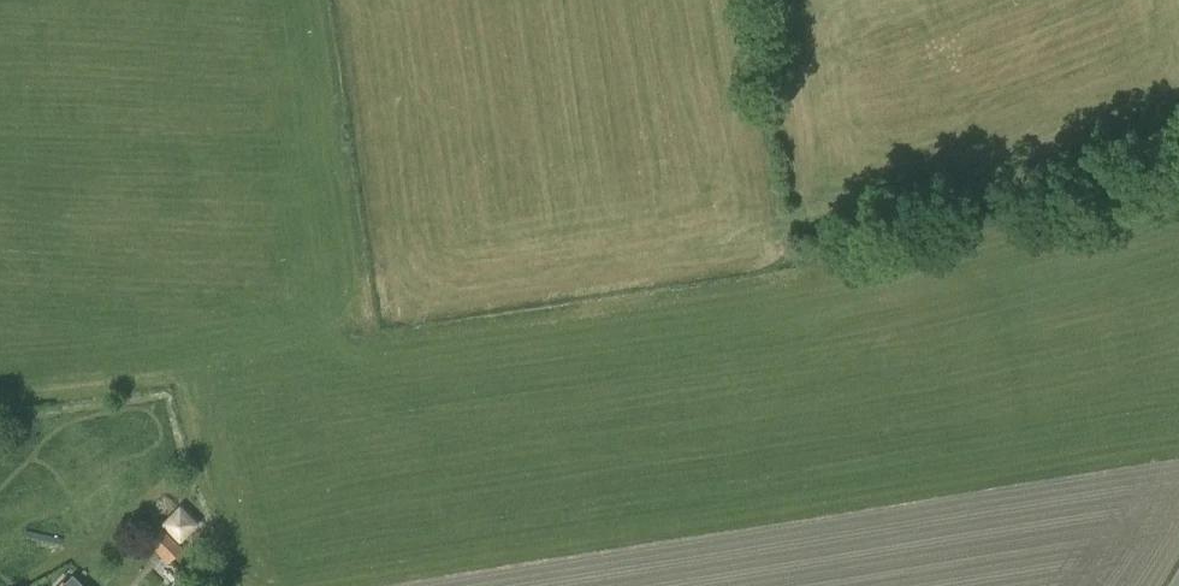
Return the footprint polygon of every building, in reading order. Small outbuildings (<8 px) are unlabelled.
[(168,563),(183,548),(162,528),(147,543),(168,563)]
